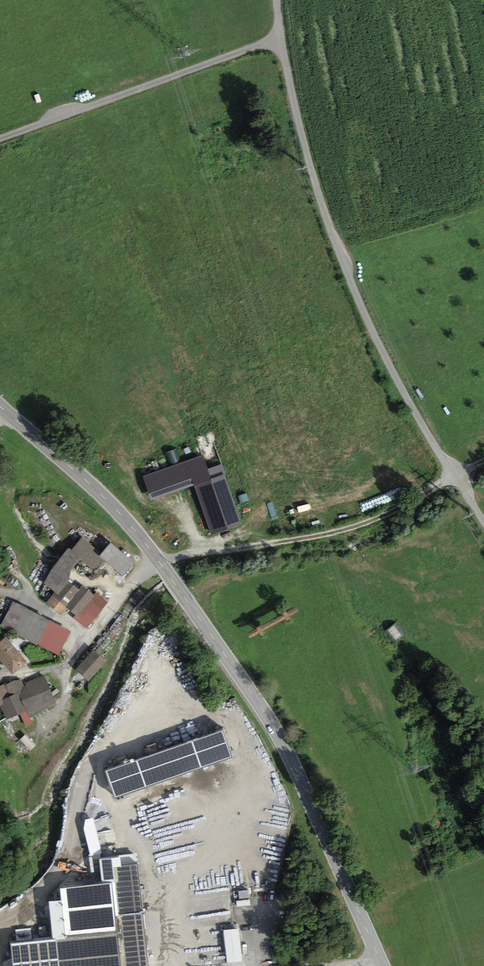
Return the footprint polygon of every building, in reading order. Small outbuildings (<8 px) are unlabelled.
[(168,450),(171,462),(181,458),(178,447),(168,450)] [(199,456),(141,476),(149,498),(192,483),(209,531),(237,521),(217,467),(204,471),(199,456)] [(72,553),(68,550),(43,581),(56,591),(48,602),(63,614),(68,607),(76,614),(73,617),(87,628),(108,601),(96,591),(94,594),(82,584),(79,588),(70,581),(71,569),(79,559),(94,570),(105,557),(124,572),(133,561),(111,543),(101,555),(82,540),(72,553)] [(12,601),(0,625),(0,626),(58,655),(71,630),(12,601)] [(388,629),(395,639),(403,633),(396,623),(388,629)] [(6,636),(0,641),(0,659),(12,673),(26,660),(6,636)] [(107,660),(94,650),(77,670),(89,681),(107,660)] [(0,686),(0,704),(6,718),(19,712),(26,726),(33,723),(31,718),(59,705),(45,676),(25,685),(22,679),(14,680),(0,686)] [(103,771),(112,798),(229,757),(220,730),(103,771)] [(104,849),(98,824),(99,824),(96,812),(85,814),(93,852),(104,849)] [(11,941),(14,965),(151,965),(140,861),(115,864),(120,914),(87,917),(86,904),(60,907),(63,935),(11,941)] [(240,928),(224,929),(227,962),(243,960),(240,928)]
